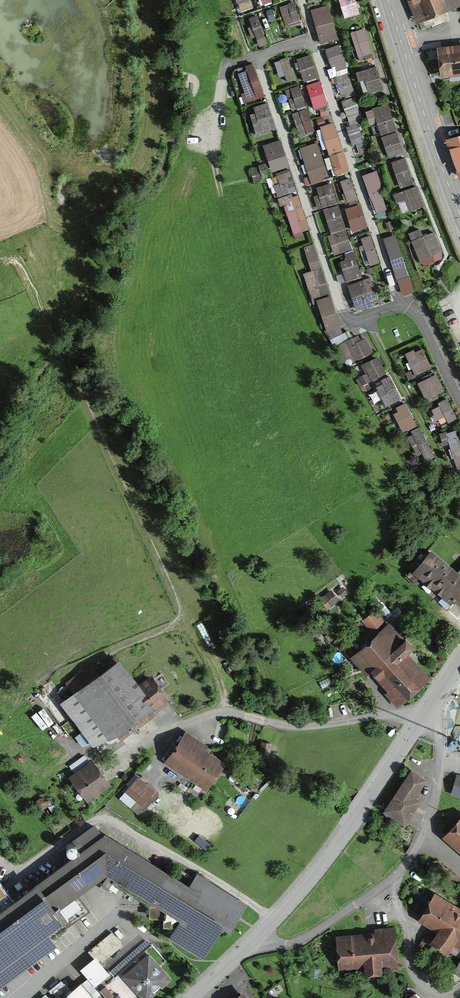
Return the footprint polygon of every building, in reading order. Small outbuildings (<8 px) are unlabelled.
[(415,24),(455,10),(451,0),(406,0),(415,24)] [(439,52),(440,80),(459,78),(459,51),(439,52)] [(444,143),(459,179),(459,136),(444,143)] [(411,574),(444,603),(447,599),(459,611),(459,565),(452,573),(430,553),(411,574)] [(338,603),(330,593),(319,602),(326,612),(338,603)] [(369,614),(358,623),(367,634),(378,625),(369,614)] [(386,625),(348,659),(392,708),(423,680),(401,655),(407,649),(386,625)] [(127,653),(67,695),(99,742),(159,700),(127,653)] [(205,749),(183,736),(163,767),(203,791),(219,765),(202,754),(205,749)] [(278,745),(266,742),(263,754),(276,757),(278,745)] [(107,787),(91,764),(67,781),(83,804),(107,787)] [(419,781),(405,772),(379,814),(398,826),(413,802),(408,799),(419,781)] [(454,778),(449,794),(459,798),(459,780),(454,778)] [(138,817),(156,795),(136,779),(119,802),(138,817)] [(459,817),(439,841),(459,858),(459,818),(459,817)] [(72,840),(80,850),(75,854),(28,888),(25,885),(19,890),(16,887),(11,891),(13,894),(11,896),(0,882),(0,989),(58,945),(49,933),(64,924),(66,928),(91,910),(106,876),(179,919),(170,937),(204,959),(223,928),(232,933),(248,905),(198,872),(190,884),(105,832),(103,833),(95,822),(72,840)] [(67,852),(68,854),(70,855),(72,855),(73,855),(75,854),(76,852),(77,851),(77,849),(77,847),(76,846),(74,844),(73,844),(71,844),(69,844),(67,845),(66,847),(66,849),(66,851),(67,852)] [(433,898),(418,925),(430,932),(422,946),(441,957),(451,940),(459,945),(459,913),(433,898)] [(387,936),(336,940),(338,974),(390,970),(387,936)] [(150,947),(112,980),(98,965),(110,955),(103,946),(92,956),(95,959),(79,974),(100,997),(150,997),(175,976),(150,947)] [(77,985),(62,997),(88,997),(77,985)] [(235,997),(254,997),(247,989),(235,997)]
